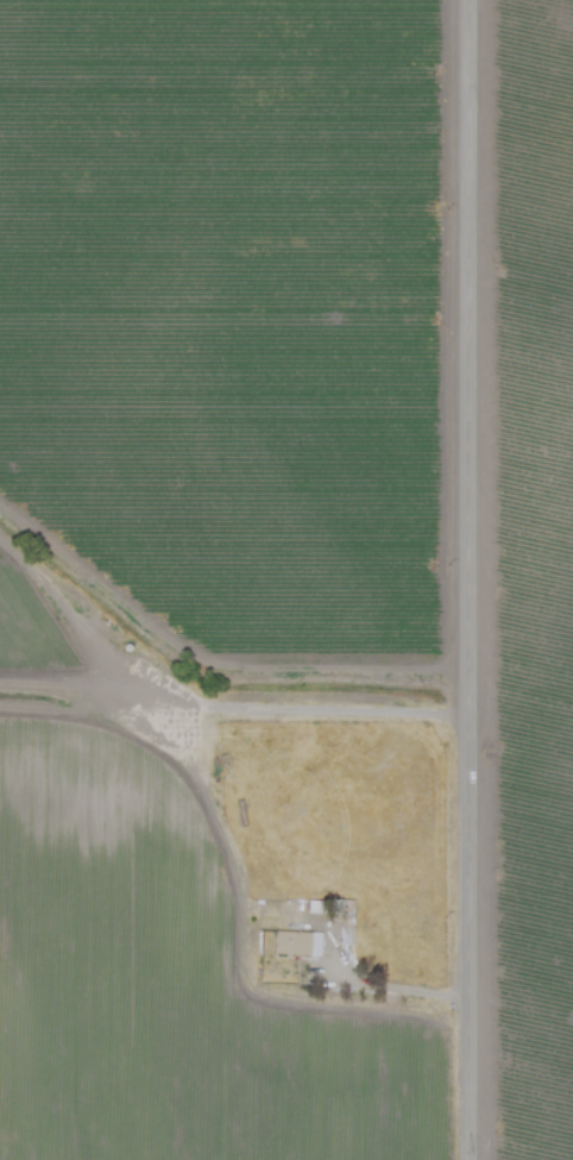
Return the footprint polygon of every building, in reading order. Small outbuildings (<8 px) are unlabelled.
[(274,955),(320,955),(320,932),(274,932),(274,955)]
